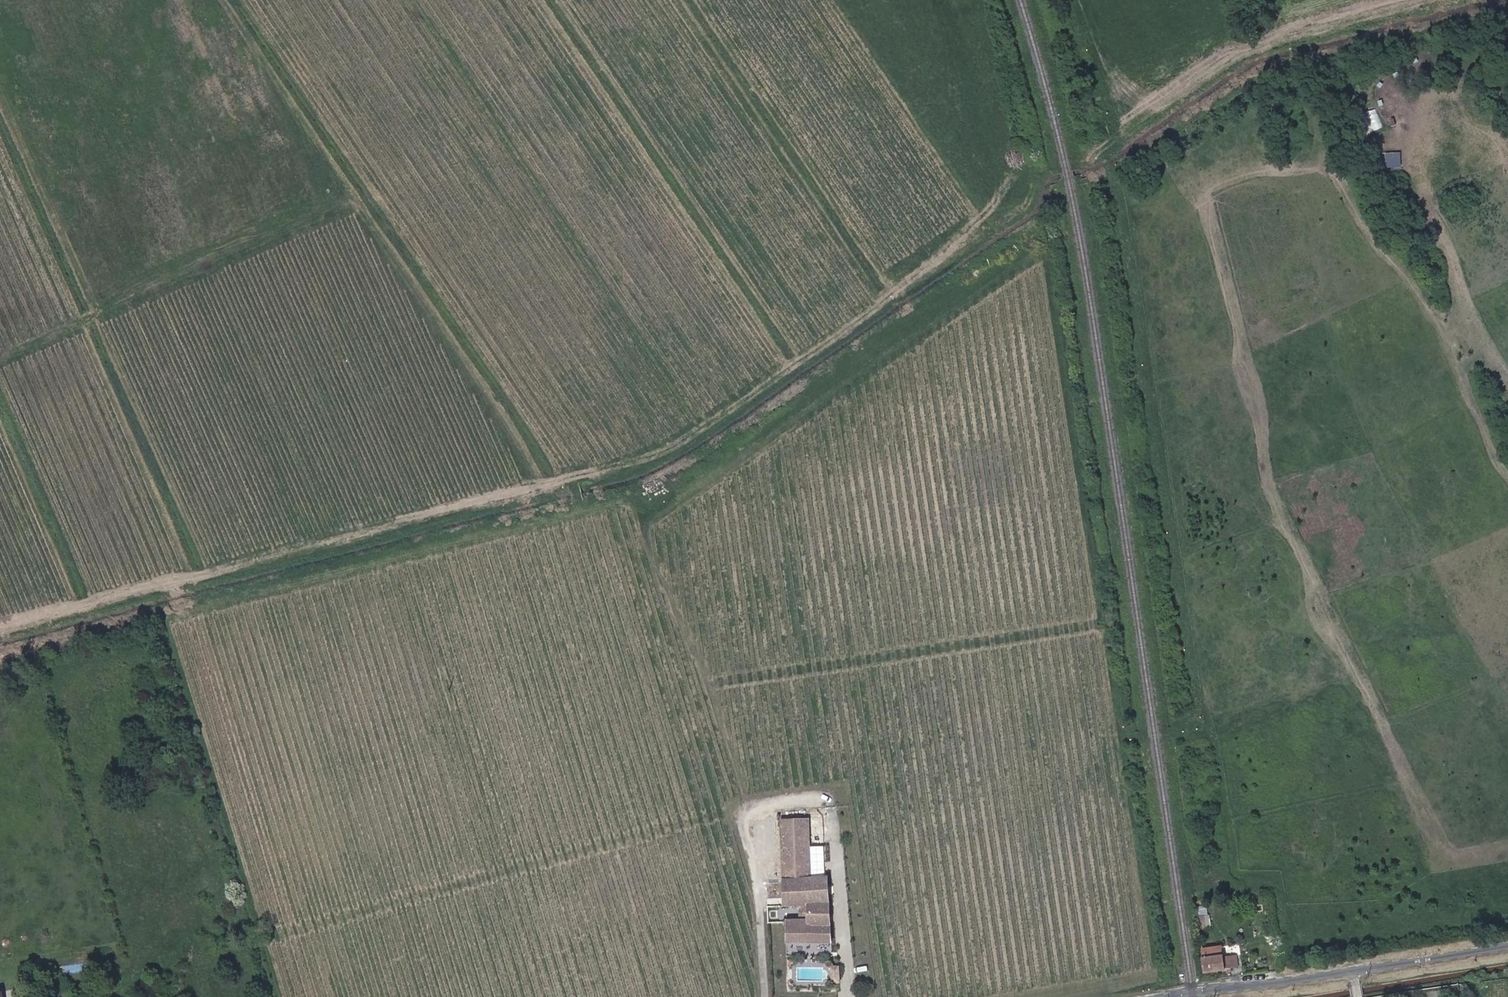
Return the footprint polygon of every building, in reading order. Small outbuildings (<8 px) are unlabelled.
[(1377,107),(1367,111),(1373,129),(1383,126),(1377,107)] [(1387,151),(1387,167),(1402,167),(1403,151),(1387,151)] [(811,820),(782,821),(786,906),(802,906),(802,926),(787,926),(788,944),(833,942),(829,879),(812,879),(811,820)] [(1200,907),(1196,907),(1198,917),(1204,917),(1206,930),(1211,929),(1209,912),(1214,911),(1213,905),(1200,907)] [(1204,917),(1198,917),(1199,930),(1206,930),(1204,917)] [(1222,947),(1202,949),(1205,972),(1232,969),(1230,957),(1223,957),(1222,947)]
